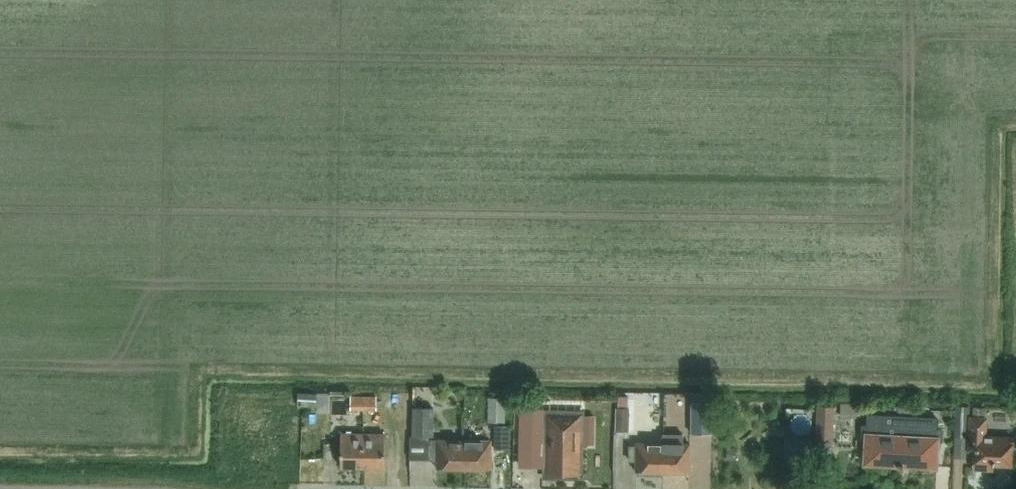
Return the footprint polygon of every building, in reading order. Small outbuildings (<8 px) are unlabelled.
[(329,391),(301,391),(301,404),(329,405),(329,391)] [(352,410),(364,410),(365,396),(352,396),(352,410)] [(365,396),(364,410),(377,410),(378,397),(365,396)] [(509,422),(509,398),(493,398),(493,422),(509,422)] [(693,402),(693,434),(714,435),(715,402),(693,402)] [(841,404),(841,415),(856,416),(857,404),(841,404)] [(833,446),(835,406),(818,405),(816,446),(833,446)] [(530,406),(530,430),(550,430),(549,475),(579,475),(580,417),(548,416),(548,406),(530,406)] [(969,437),(971,407),(957,406),(955,437),(954,458),(968,459),(969,437)] [(974,407),(973,418),(985,419),(986,408),(974,407)] [(413,408),(413,436),(434,436),(435,408),(413,408)] [(630,431),(630,408),(617,408),(617,431),(630,431)] [(904,465),(936,467),(937,443),(944,443),(944,430),(938,430),(939,419),(869,415),(869,426),(862,426),(861,440),(868,440),(866,463),(899,465),(899,467),(904,467),(904,465)] [(994,464),(1012,465),(1013,439),(985,437),(986,419),(985,419),(973,418),(972,418),(970,450),(976,451),(975,469),(993,470),(994,464)] [(511,426),(495,426),(495,449),(511,449),(511,426)] [(342,434),(342,467),(363,468),(364,434),(342,434)] [(364,434),(363,468),(385,468),(386,435),(364,434)] [(465,469),(465,440),(430,440),(430,460),(438,460),(438,469),(465,469)] [(465,440),(465,469),(492,470),(492,441),(465,440)] [(545,443),(520,442),(519,467),(545,468),(545,443)] [(664,473),(664,444),(637,443),(637,447),(630,447),(630,460),(637,460),(637,472),(664,473)] [(664,444),(664,473),(690,473),(691,444),(664,444)]
